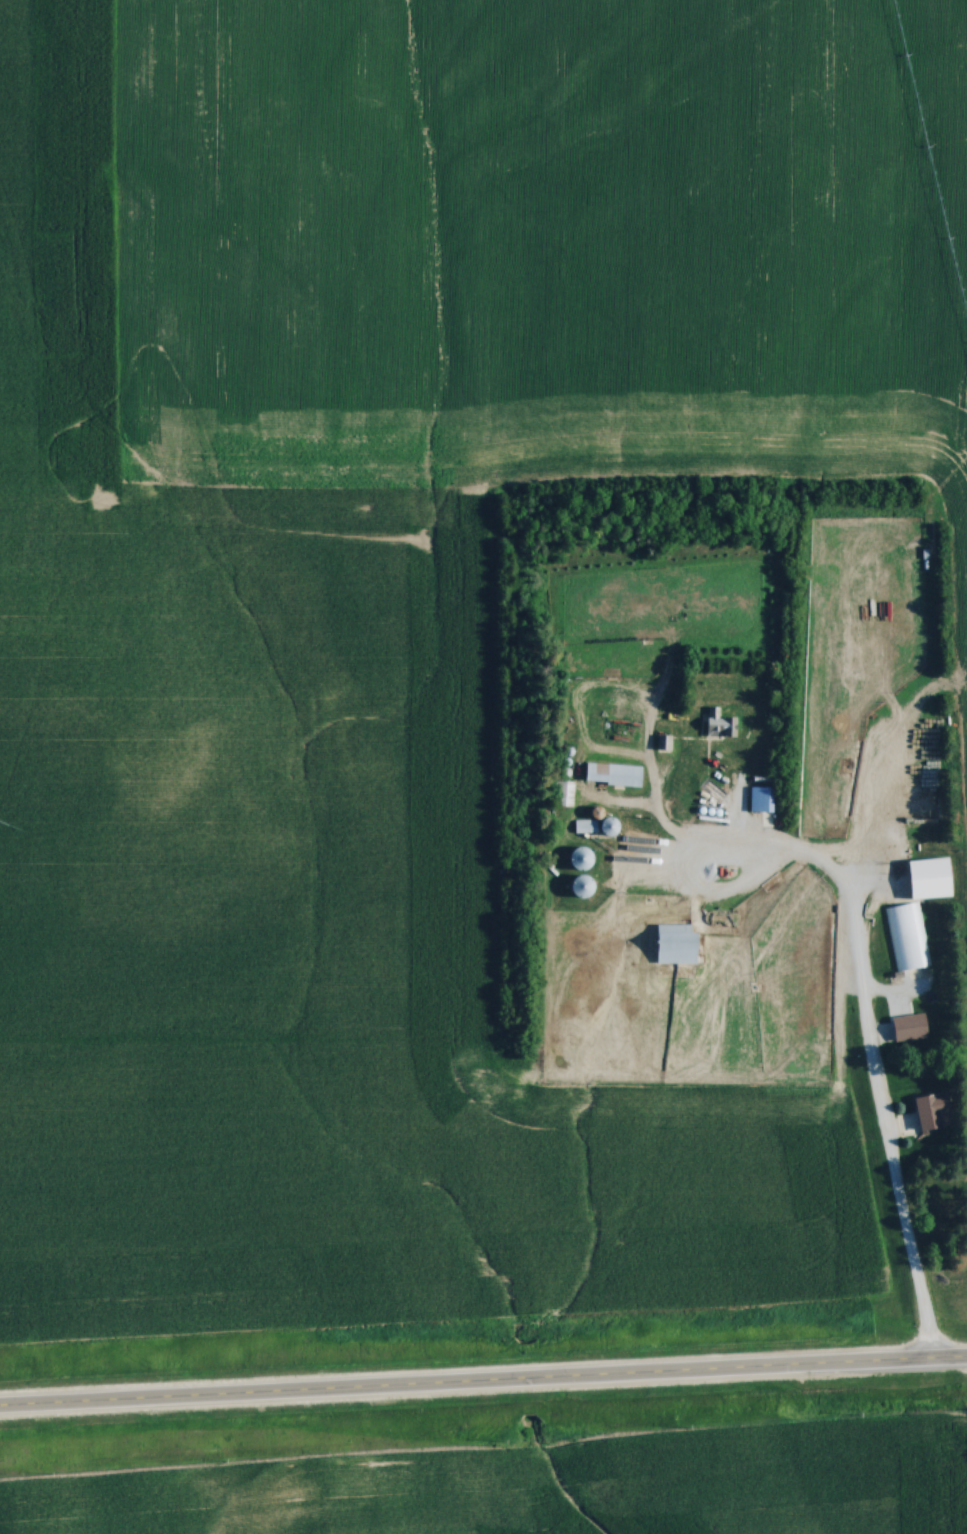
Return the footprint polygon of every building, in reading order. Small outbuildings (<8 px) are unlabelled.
[(707,737),(743,737),(743,717),(722,717),(722,707),(707,707),(707,737)] [(657,748),(669,751),(672,737),(660,735),(657,748)] [(644,786),(645,766),(585,763),(584,783),(644,786)] [(574,782),(564,782),(564,805),(574,805),(574,782)] [(778,787),(747,787),(747,811),(778,811),(778,787)] [(573,820),(573,835),(599,834),(598,820),(573,820)] [(573,853),(578,871),(596,866),(591,848),(573,853)] [(581,899),(597,895),(591,875),(576,879),(581,899)] [(885,909),(896,973),(929,967),(918,903),(885,909)] [(694,925),(658,925),(658,964),(702,964),(702,933),(694,933),(694,925)] [(947,1117),(957,1115),(952,1092),(918,1098),(925,1133),(949,1129),(947,1117)]
